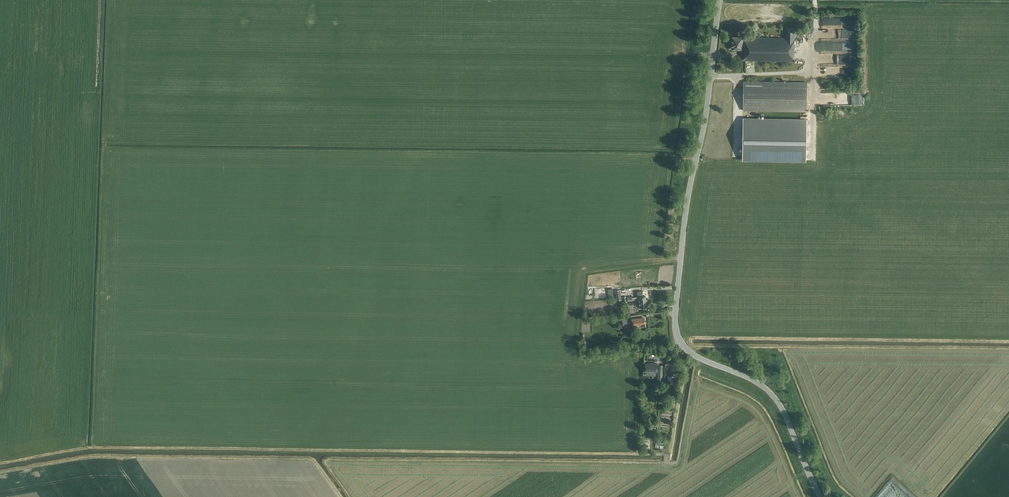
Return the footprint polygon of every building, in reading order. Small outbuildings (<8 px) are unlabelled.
[(795,28),(786,28),(786,38),(745,38),(745,39),(742,39),(742,37),(733,37),(732,45),(731,46),(731,47),(733,48),(733,49),(742,50),(742,45),(745,45),(744,60),(795,61),(795,28)] [(855,68),(837,68),(837,76),(855,76),(855,68)] [(808,83),(744,82),(743,110),(807,111),(808,83)] [(807,119),(743,118),(742,159),(806,160),(807,119)] [(643,296),(642,291),(637,291),(638,297),(632,297),(632,296),(627,297),(628,301),(638,300),(638,302),(648,301),(647,300),(646,300),(646,296),(643,296)] [(633,304),(626,305),(627,313),(634,312),(634,313),(639,312),(638,307),(633,307),(633,304)] [(642,318),(632,319),(633,329),(646,327),(645,319),(642,320),(642,318)] [(629,322),(627,323),(627,319),(621,320),(622,327),(623,327),(624,328),(630,327),(629,322)] [(667,358),(666,365),(669,366),(668,375),(667,380),(668,380),(667,381),(675,381),(676,377),(677,377),(678,372),(676,372),(676,369),(678,370),(680,360),(670,359),(671,358),(667,358)] [(653,364),(646,364),(645,371),(657,371),(657,364),(653,363),(653,364)] [(676,399),(670,398),(669,400),(667,400),(666,406),(675,407),(676,399)] [(656,440),(655,448),(664,449),(665,441),(656,440)]
